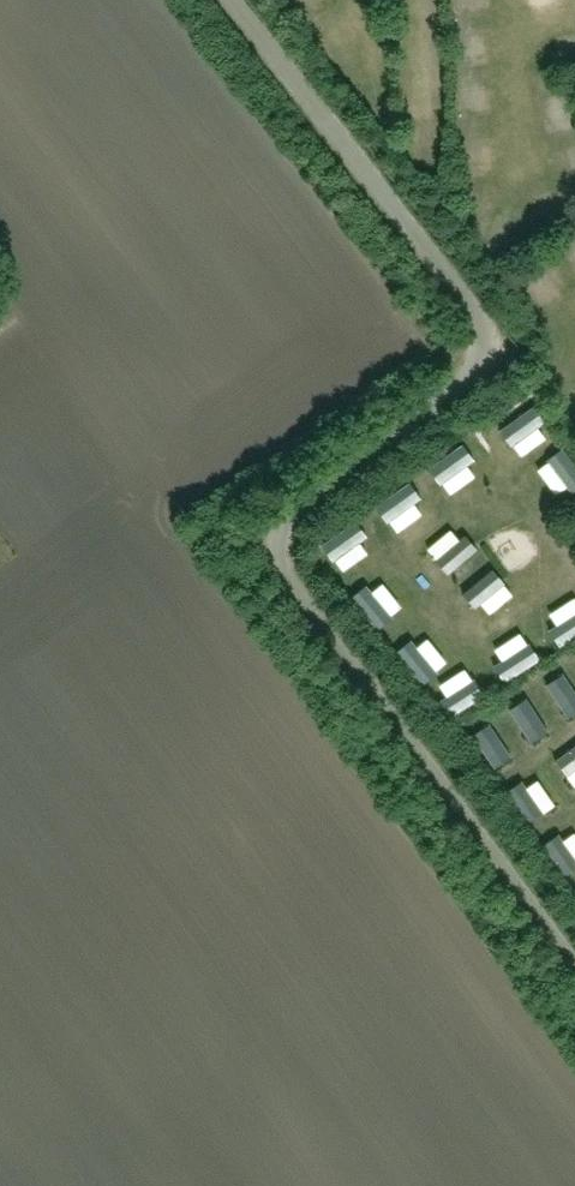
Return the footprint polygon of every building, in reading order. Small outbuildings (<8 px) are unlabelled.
[(532,406),(498,431),(509,446),(543,422),(532,406)] [(462,444),(428,469),(439,484),(473,460),(462,444)] [(545,460),(571,493),(574,490),(574,467),(560,448),(545,460)] [(409,483),(375,507),(386,523),(420,498),(409,483)] [(355,522),(321,546),(332,562),(366,538),(355,522)] [(364,585),(349,598),(376,630),(391,617),(364,585)] [(549,630),(560,646),(574,636),(574,613),(549,630)] [(409,640),(394,653),(421,685),(436,672),(409,640)] [(526,645),(494,666),(504,682),(537,661),(526,645)] [(541,677),(562,710),(574,702),(574,695),(557,667),(541,677)] [(470,682),(437,703),(448,719),(481,698),(470,682)] [(520,691),(504,701),(525,734),(541,724),(520,691)] [(483,716),(467,726),(488,759),(504,749),(483,716)] [(554,760),(565,776),(574,768),(574,745),(554,760)] [(519,782),(504,793),(526,825),(542,813),(519,782)] [(541,846),(564,878),(574,870),(574,861),(557,835),(541,846)]
